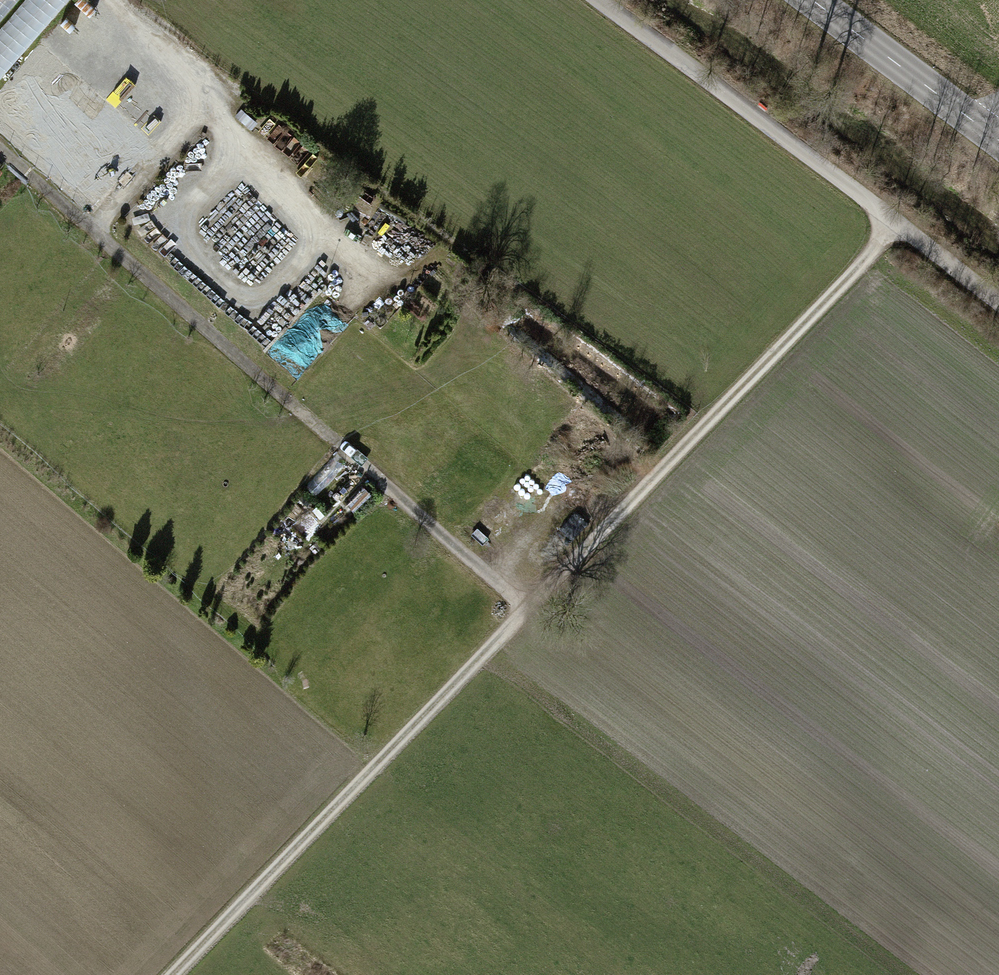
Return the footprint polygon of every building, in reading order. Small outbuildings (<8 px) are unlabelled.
[(0,31),(0,80),(72,0),(28,0),(0,31)] [(22,0),(0,0),(0,24),(22,0)]
